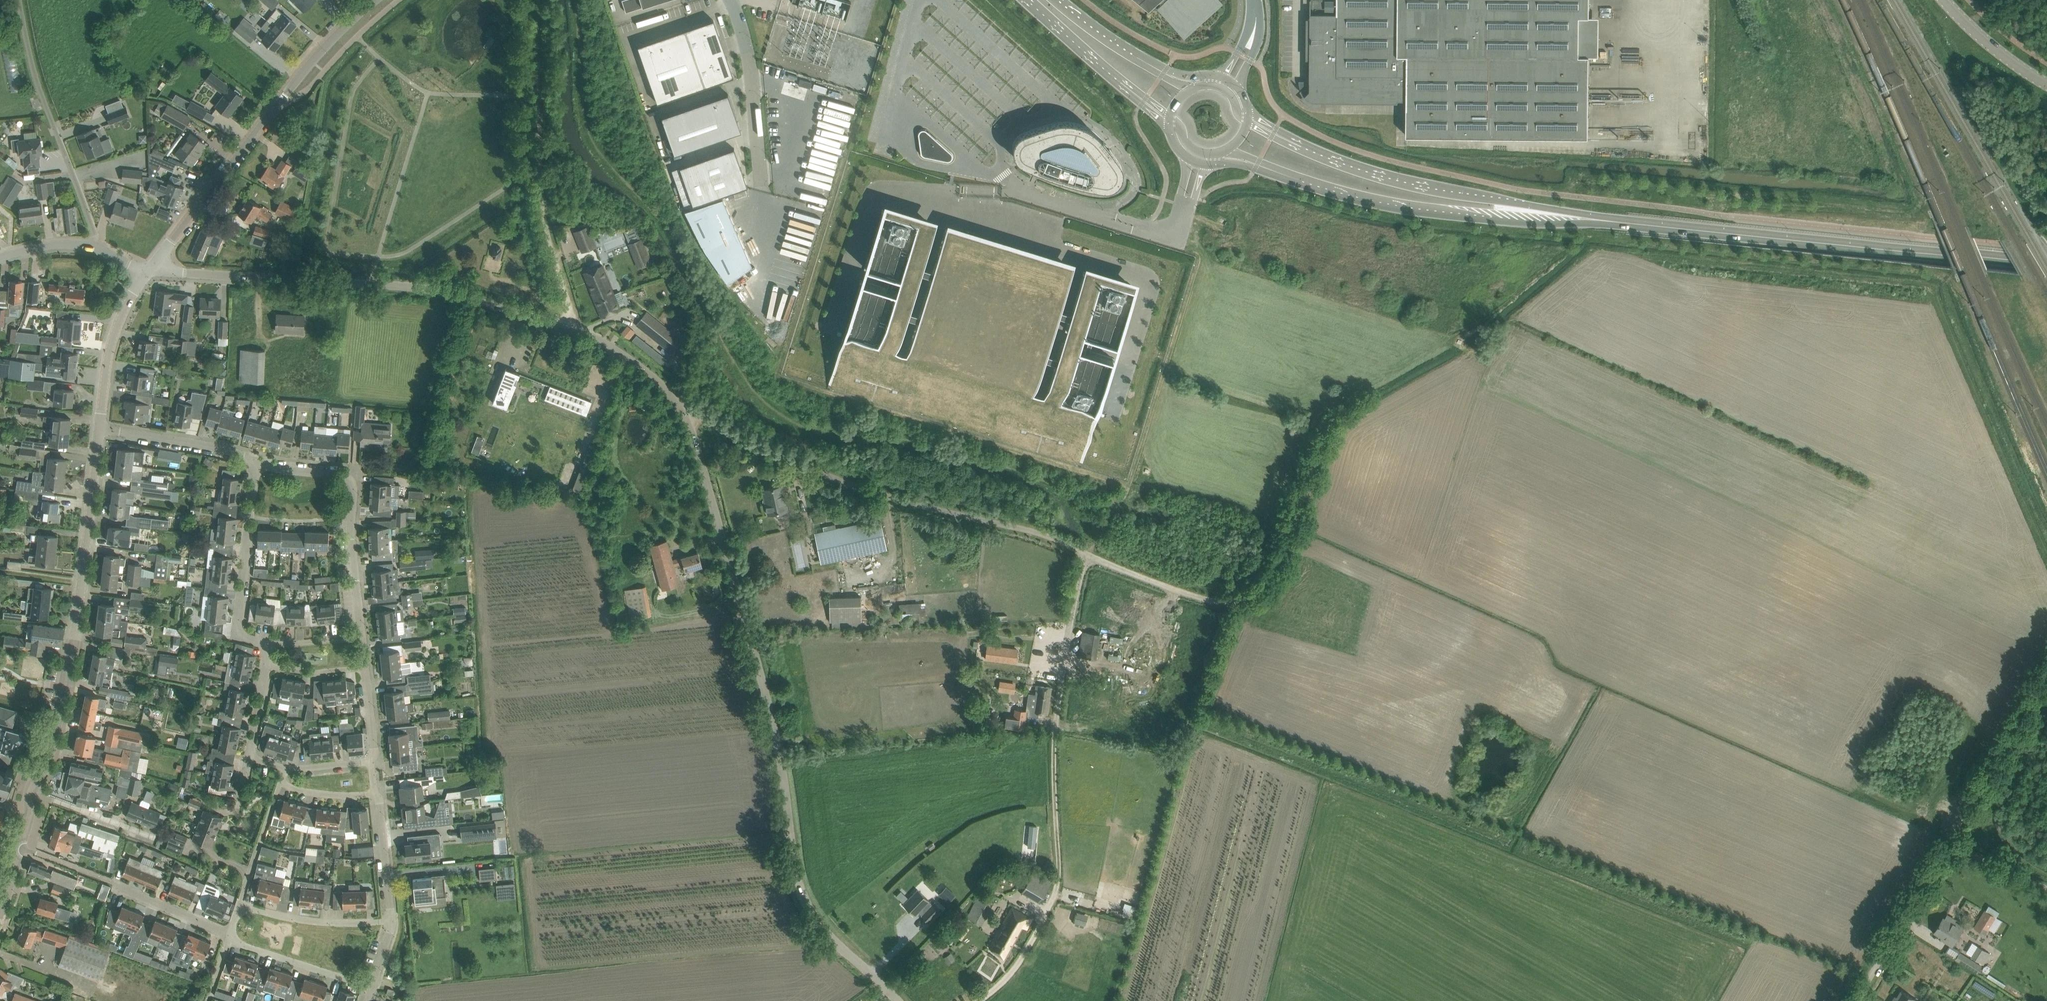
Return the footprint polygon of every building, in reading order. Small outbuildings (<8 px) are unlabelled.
[(276,0),(262,0),(272,9),(278,2),(276,0)] [(301,13),(303,11),(304,12),(316,0),(288,0),(301,13)] [(626,12),(664,0),(622,0),(626,12)] [(1147,9),(1157,0),(1137,0),(1147,9)] [(1181,26),(1192,16),(1188,13),(1198,4),(1201,8),(1210,0),(1158,0),(1181,26)] [(1302,99),(1306,102),(1310,104),(1315,106),(1320,106),(1320,101),(1398,102),(1398,100),(1407,100),(1407,136),(1589,137),(1589,55),(1579,55),(1580,17),(1590,16),(1590,0),(1337,0),(1337,13),(1311,13),(1310,87),(1309,87),(1308,88),(1307,89),(1307,90),(1307,91),(1308,92),(1302,99)] [(288,18),(284,14),(276,8),(267,20),(274,26),(287,36),(296,24),(288,18)] [(257,34),(252,30),(255,26),(245,18),(235,29),(250,42),(257,34)] [(275,50),(287,36),(274,26),(267,20),(261,27),(268,33),(262,40),(275,50)] [(714,20),(638,46),(657,103),(733,77),(714,20)] [(234,90),(218,78),(210,72),(205,79),(225,94),(216,106),(226,114),(230,109),(233,110),(243,97),(239,94),(241,92),(235,88),(234,90)] [(741,132),(728,94),(661,117),(674,155),(741,132)] [(126,106),(124,107),(121,99),(106,105),(109,113),(107,114),(110,123),(129,116),(126,106)] [(191,118),(168,104),(167,105),(160,101),(154,111),(184,129),(191,118)] [(191,101),(187,109),(203,118),(207,110),(191,101)] [(1110,149),(1103,141),(1102,141),(1099,137),(1097,136),(1096,134),(1092,131),(1088,128),(1085,127),(1083,126),(1081,125),(1076,124),(1071,123),(1066,122),(1064,122),(1059,123),(1055,124),(1045,126),(1036,129),(1022,134),(1019,137),(1016,139),(1013,146),(1013,150),(1014,154),(1016,158),(1018,161),(1021,163),(1025,165),(1035,169),(1034,170),(1041,173),(1041,172),(1051,176),(1065,180),(1072,182),(1079,184),(1093,187),(1104,189),(1108,188),(1110,188),(1111,187),(1112,187),(1114,186),(1115,185),(1116,184),(1117,183),(1118,182),(1119,181),(1120,179),(1120,178),(1121,176),(1121,175),(1121,173),(1121,172),(1121,170),(1121,169),(1121,167),(1120,166),(1120,164),(1109,149),(1110,149)] [(96,128),(77,135),(82,148),(84,147),(88,157),(93,155),(93,157),(100,154),(100,152),(104,150),(96,128)] [(950,152),(936,140),(936,139),(937,139),(929,132),(928,132),(926,130),(924,130),(922,130),(919,131),(918,133),(918,134),(920,153),(921,154),(922,155),(922,156),(923,156),(925,157),(933,159),(943,162),(944,161),(946,161),(948,161),(949,161),(951,160),(952,159),(952,157),(952,156),(952,154),(951,153),(950,152)] [(191,133),(176,153),(184,158),(192,165),(198,157),(196,156),(205,143),(191,133)] [(147,134),(139,135),(140,143),(147,142),(147,134)] [(12,152),(20,151),(20,156),(23,156),(25,168),(40,166),(39,154),(42,154),(41,138),(19,140),(18,138),(10,139),(12,152)] [(176,164),(163,159),(165,153),(153,148),(151,154),(148,152),(149,165),(159,170),(161,166),(173,171),(176,164)] [(747,186),(734,148),(680,167),(693,205),(747,186)] [(14,168),(18,164),(9,155),(5,159),(14,168)] [(290,165),(285,162),(282,160),(276,170),(269,165),(261,179),(276,188),(290,165)] [(308,170),(310,167),(300,161),(292,173),(305,182),(308,170)] [(142,171),(124,169),(123,180),(141,182),(142,171)] [(150,184),(149,174),(149,176),(143,176),(142,184),(149,185),(147,192),(157,196),(157,194),(163,196),(161,201),(176,207),(180,197),(159,189),(159,187),(150,184)] [(171,175),(169,182),(149,174),(150,184),(159,187),(159,189),(180,197),(184,187),(179,185),(180,181),(179,178),(171,175)] [(0,194),(0,201),(9,206),(23,185),(11,177),(0,194)] [(47,182),(49,196),(55,195),(54,181),(47,182)] [(48,196),(49,196),(47,182),(37,183),(39,198),(48,197),(48,196)] [(118,191),(116,190),(118,184),(113,182),(113,184),(108,182),(107,187),(110,188),(105,201),(114,204),(118,191)] [(722,197),(684,210),(704,249),(727,282),(751,265),(722,197)] [(272,213),(261,206),(248,198),(239,214),(251,222),(256,214),(267,221),(272,213)] [(297,209),(281,201),(276,212),(292,220),(297,209)] [(117,202),(111,219),(121,223),(122,221),(132,224),(137,209),(117,202)] [(44,221),(42,211),(41,203),(20,206),(20,214),(22,224),(44,221)] [(58,217),(54,217),(56,232),(66,231),(78,230),(74,205),(57,208),(58,217)] [(158,206),(155,214),(167,219),(170,211),(158,206)] [(833,375),(885,391),(935,227),(882,211),(867,260),(868,261),(866,269),(870,270),(866,283),(860,282),(842,339),(844,339),(833,375)] [(253,233),(268,237),(270,230),(255,226),(253,233)] [(595,246),(587,227),(575,232),(582,252),(595,246)] [(191,254),(204,259),(212,241),(217,243),(220,238),(201,230),(191,254)] [(896,394),(1020,433),(1071,269),(1045,261),(1046,260),(1033,256),(1033,258),(974,239),(974,238),(958,233),(957,234),(947,231),(896,394)] [(650,263),(641,239),(629,244),(639,267),(650,263)] [(502,250),(500,249),(501,247),(500,247),(497,246),(496,248),(494,248),(492,255),(494,256),(493,258),(497,259),(498,257),(500,257),(502,250)] [(592,295),(611,287),(601,265),(584,272),(593,292),(591,293),(592,295)] [(1097,417),(1114,360),(1109,358),(1113,345),(1118,346),(1136,289),(1083,273),(1032,436),(1084,452),(1095,417),(1097,417)] [(5,309),(5,315),(10,316),(11,307),(19,308),(21,308),(22,301),(23,282),(10,281),(9,291),(7,291),(0,290),(0,309),(5,309)] [(28,302),(37,303),(39,282),(30,281),(28,302)] [(50,283),(49,292),(67,294),(66,301),(83,303),(85,289),(68,287),(68,285),(50,283)] [(623,301),(619,292),(614,295),(611,287),(592,295),(602,318),(620,310),(618,304),(623,301)] [(188,295),(180,294),(159,291),(159,297),(157,296),(154,312),(160,313),(160,318),(161,320),(166,321),(169,319),(169,314),(170,314),(172,301),(179,302),(179,303),(186,304),(187,303),(188,295)] [(200,307),(200,315),(220,316),(220,310),(221,300),(210,300),(210,298),(201,297),(200,307)] [(189,339),(192,321),(194,306),(186,305),(182,338),(189,339)] [(685,337),(671,325),(668,329),(646,312),(637,325),(672,353),(685,337)] [(277,314),(276,331),(303,333),(304,316),(289,315),(289,316),(278,316),(278,314),(277,314)] [(58,325),(57,336),(58,337),(65,338),(73,339),(80,339),(82,320),(59,318),(58,325)] [(219,321),(219,337),(227,337),(228,321),(219,321)] [(628,325),(621,334),(621,335),(629,341),(636,331),(628,325)] [(17,331),(16,341),(17,341),(16,341),(22,342),(22,341),(33,343),(34,332),(17,331)] [(42,335),(41,343),(53,345),(57,345),(58,337),(57,336),(42,335)] [(163,343),(167,344),(174,345),(178,345),(177,350),(187,351),(189,340),(175,338),(164,336),(163,343)] [(140,339),(137,356),(147,357),(152,358),(156,359),(159,342),(149,341),(140,339)] [(16,341),(11,359),(47,363),(47,362),(77,365),(78,353),(63,352),(62,352),(62,357),(51,356),(51,353),(52,353),(53,345),(41,343),(40,355),(27,353),(18,352),(22,342),(16,341)] [(241,349),(240,381),(264,383),(265,350),(241,349)] [(11,359),(9,376),(34,379),(35,372),(60,375),(60,376),(66,376),(76,377),(77,365),(47,362),(47,363),(11,359)] [(129,372),(127,386),(147,389),(148,380),(153,381),(155,369),(141,367),(140,374),(129,372)] [(520,374),(506,368),(493,402),(507,408),(520,374)] [(29,379),(28,388),(43,390),(44,381),(29,379)] [(587,400),(550,386),(545,399),(586,415),(587,415),(592,402),(587,400)] [(49,388),(48,392),(55,396),(54,403),(72,405),(74,390),(49,388)] [(179,402),(175,424),(189,426),(191,415),(193,413),(195,414),(196,408),(203,409),(207,394),(192,391),(191,399),(189,398),(182,403),(179,402)] [(125,400),(124,407),(127,407),(126,419),(143,422),(144,412),(147,413),(148,407),(151,408),(153,396),(137,393),(136,402),(125,400)] [(309,406),(309,401),(297,400),(297,405),(296,410),(308,411),(309,406)] [(362,426),(361,439),(360,448),(372,449),(372,440),(383,441),(383,435),(390,436),(391,424),(364,422),(365,406),(356,405),(355,426),(362,426)] [(39,408),(21,406),(20,415),(37,417),(39,408)] [(222,413),(222,410),(210,406),(208,414),(205,424),(217,427),(221,413),(222,413)] [(340,411),(340,406),(332,406),(332,411),(335,411),(333,432),(338,432),(340,411)] [(233,416),(230,415),(231,412),(222,410),(222,413),(221,413),(217,427),(216,430),(228,434),(233,416)] [(51,430),(70,432),(71,419),(49,416),(48,422),(52,425),(51,430)] [(228,434),(240,437),(243,427),(245,419),(233,416),(228,434)] [(255,441),(260,423),(248,420),(246,428),(243,438),(255,441)] [(267,444),(271,427),(260,423),(255,441),(267,444)] [(324,453),(326,434),(327,427),(315,426),(315,430),(314,433),(313,449),(312,452),(324,453)] [(283,430),(271,427),(267,444),(278,448),(279,445),(283,430)] [(279,445),(291,448),(293,438),(296,430),(283,427),(283,430),(279,445)] [(314,433),(315,430),(302,429),(300,448),(313,449),(314,433)] [(68,445),(70,432),(51,430),(51,435),(46,437),(46,443),(68,445)] [(337,451),(349,452),(350,442),(350,433),(338,432),(338,435),(337,451)] [(338,435),(326,434),(324,453),(337,454),(337,451),(338,435)] [(23,439),(22,445),(34,447),(35,441),(23,439)] [(475,443),(472,449),(478,451),(480,445),(475,443)] [(36,449),(21,448),(21,445),(10,444),(9,449),(21,450),(20,457),(35,458),(36,449)] [(144,460),(143,460),(144,452),(119,449),(117,462),(132,465),(143,466),(144,460)] [(179,464),(181,453),(159,449),(157,460),(179,464)] [(41,457),(41,463),(49,464),(48,472),(65,474),(66,460),(56,458),(41,457)] [(132,470),(132,465),(117,462),(115,476),(125,477),(131,478),(141,480),(142,472),(132,470)] [(581,464),(572,487),(580,490),(588,467),(581,464)] [(222,489),(241,491),(242,479),(239,478),(240,471),(223,469),(222,477),(224,477),(222,489)] [(18,480),(16,489),(25,490),(39,492),(40,486),(55,488),(63,489),(65,474),(48,472),(34,471),(33,482),(32,482),(18,480)] [(190,473),(189,481),(198,482),(199,474),(190,473)] [(372,482),(371,495),(393,497),(398,497),(399,485),(394,484),(394,477),(386,477),(376,476),(376,483),(372,482)] [(144,479),(143,486),(167,490),(168,483),(159,481),(157,481),(144,479)] [(143,486),(142,495),(155,497),(171,499),(171,494),(176,494),(176,491),(167,490),(143,486)] [(788,513),(787,510),(788,510),(784,494),(782,494),(780,486),(763,490),(768,514),(774,513),(775,516),(777,517),(787,515),(788,513)] [(135,491),(127,490),(124,489),(114,488),(112,502),(125,504),(126,497),(134,498),(135,491)] [(239,503),(241,491),(222,489),(221,501),(215,500),(214,508),(227,510),(228,502),(239,503)] [(25,490),(24,498),(38,500),(39,494),(39,492),(25,490)] [(371,495),(370,507),(374,507),(373,514),(391,516),(393,497),(371,495)] [(38,510),(35,517),(42,518),(59,520),(60,513),(58,513),(59,502),(44,500),(39,500),(38,510)] [(131,504),(125,504),(112,502),(111,516),(124,518),(124,517),(129,518),(131,504)] [(227,517),(227,510),(214,508),(213,516),(219,517),(218,529),(236,530),(238,518),(227,517)] [(816,523),(826,520),(823,509),(813,512),(816,523)] [(10,521),(12,512),(4,510),(2,520),(10,521)] [(137,526),(139,527),(143,527),(151,528),(152,526),(168,528),(169,520),(138,516),(137,526)] [(887,549),(882,529),(880,519),(815,533),(821,563),(887,549)] [(370,540),(390,539),(389,528),(391,527),(391,520),(383,520),(373,521),(373,528),(369,528),(370,540)] [(12,523),(11,529),(26,531),(26,525),(12,523)] [(109,526),(108,541),(120,542),(129,543),(131,533),(138,534),(139,527),(137,526),(126,525),(122,524),(121,528),(109,526)] [(143,527),(142,537),(150,538),(151,528),(143,527)] [(235,543),(236,530),(218,529),(217,540),(210,540),(209,547),(214,548),(220,549),(221,541),(235,543)] [(270,548),(270,530),(258,529),(258,548),(270,548)] [(282,532),(282,530),(270,530),(270,548),(281,548),(282,532)] [(317,550),(317,531),(305,531),(305,533),(306,533),(305,549),(317,550)] [(317,531),(317,550),(328,550),(329,532),(317,531)] [(294,532),(282,532),(281,548),(281,550),(293,550),(294,532)] [(306,533),(305,533),(294,532),(293,550),(305,551),(305,549),(306,533)] [(38,548),(56,550),(57,536),(47,535),(31,533),(31,540),(39,541),(38,548)] [(390,539),(370,540),(370,553),(374,552),(374,560),(384,559),(393,559),(392,551),(390,551),(390,539)] [(667,540),(650,545),(663,589),(679,585),(674,565),(683,563),(685,571),(702,565),(698,552),(672,560),(667,540)] [(148,552),(149,544),(135,542),(134,550),(148,552)] [(214,548),(209,547),(208,556),(215,556),(214,568),(232,570),(233,558),(219,556),(220,549),(214,548)] [(54,565),(56,550),(38,548),(38,555),(29,554),(28,562),(54,565)] [(426,550),(417,550),(418,559),(426,558),(432,557),(432,551),(426,551),(426,550)] [(157,553),(154,577),(166,578),(169,554),(157,553)] [(104,571),(118,572),(119,565),(125,565),(126,558),(120,557),(120,556),(106,555),(104,571)] [(426,559),(400,561),(401,570),(427,568),(426,559)] [(21,569),(22,562),(8,560),(7,568),(21,569)] [(397,568),(393,568),(393,562),(375,564),(376,571),(372,571),(372,572),(370,572),(371,579),(373,579),(374,583),(399,581),(399,580),(398,580),(397,568)] [(129,563),(128,574),(141,575),(142,567),(142,565),(129,563)] [(230,582),(232,570),(214,568),(212,580),(210,579),(210,587),(205,587),(215,588),(227,590),(228,582),(230,582)] [(117,580),(118,572),(104,571),(102,587),(116,588),(122,588),(123,581),(117,580)] [(128,574),(127,583),(140,585),(150,586),(151,576),(141,575),(128,574)] [(8,577),(7,583),(15,584),(15,585),(29,586),(28,600),(50,603),(52,589),(43,588),(44,582),(8,577)] [(397,600),(396,593),(400,593),(400,591),(399,581),(374,583),(374,588),(372,588),(373,595),(375,594),(375,596),(378,595),(379,602),(389,600),(389,601),(397,600)] [(331,591),(340,590),(339,582),(330,583),(331,591)] [(630,615),(648,611),(642,586),(624,590),(630,615)] [(226,597),(227,590),(215,588),(205,587),(204,595),(209,596),(211,596),(209,608),(227,610),(229,597),(226,597)] [(412,594),(402,595),(403,607),(413,606),(412,594)] [(100,603),(99,618),(113,620),(121,621),(122,613),(129,614),(129,609),(143,611),(145,600),(122,597),(121,606),(115,605),(110,604),(100,603)] [(829,598),(830,622),(862,621),(861,597),(829,598)] [(279,625),(281,604),(280,604),(281,600),(267,598),(266,603),(264,623),(279,625)] [(4,611),(3,618),(27,620),(27,614),(48,617),(50,603),(28,600),(22,600),(21,608),(23,609),(27,609),(26,614),(4,611)] [(264,623),(266,603),(257,602),(257,605),(251,604),(248,620),(264,623)] [(343,622),(341,605),(341,603),(326,604),(328,624),(343,622)] [(401,609),(398,610),(397,603),(379,605),(380,611),(377,611),(378,624),(404,621),(403,610),(401,609)] [(900,617),(919,616),(927,615),(926,603),(899,605),(900,617)] [(296,606),(287,606),(287,605),(281,604),(279,625),(296,625),(296,606)] [(312,625),(311,605),(310,605),(308,604),(306,604),(304,606),(296,606),(296,625),(312,625)] [(312,625),(328,624),(326,604),(316,605),(311,605),(312,625)] [(226,622),(227,610),(209,608),(208,620),(206,619),(205,629),(223,631),(224,622),(226,622)] [(466,613),(454,615),(455,624),(461,623),(460,622),(466,621),(466,613)] [(99,618),(97,633),(112,635),(120,636),(120,629),(127,630),(128,622),(121,621),(113,620),(99,618)] [(401,640),(400,633),(404,633),(405,632),(404,621),(378,624),(379,636),(382,636),(383,642),(394,641),(401,640)] [(5,636),(4,648),(34,652),(44,653),(45,642),(62,644),(64,628),(35,624),(28,623),(25,638),(5,636)] [(1083,631),(1079,656),(1096,658),(1100,634),(1083,631)] [(1020,645),(1037,644),(1036,632),(1019,633),(1020,645)] [(126,635),(125,645),(125,646),(125,647),(161,653),(162,650),(160,650),(146,647),(147,638),(126,635)] [(405,650),(422,649),(421,640),(404,642),(405,650)] [(379,665),(401,663),(400,655),(403,654),(401,644),(393,645),(383,646),(384,652),(381,652),(382,660),(378,661),(379,665)] [(94,652),(92,667),(105,669),(113,671),(116,656),(122,658),(124,648),(122,648),(110,646),(109,645),(107,655),(94,652)] [(227,662),(228,662),(235,664),(253,667),(255,655),(241,652),(242,646),(237,645),(235,652),(229,651),(227,662)] [(988,645),(986,659),(1015,662),(1017,649),(988,645)] [(253,667),(235,664),(228,662),(224,681),(225,681),(229,682),(235,683),(237,677),(250,679),(253,667)] [(405,681),(405,674),(409,674),(411,671),(410,662),(401,663),(379,665),(379,669),(382,669),(383,677),(386,677),(387,683),(405,681)] [(92,667),(89,681),(102,683),(110,685),(111,678),(113,671),(105,669),(92,667)] [(408,682),(416,681),(431,680),(430,674),(407,676),(408,682)] [(192,676),(191,683),(201,685),(203,679),(192,676)] [(275,680),(273,691),(274,692),(273,697),(281,698),(280,701),(290,703),(294,680),(283,677),(282,682),(275,680)] [(354,701),(354,699),(354,693),(356,693),(355,682),(354,682),(347,683),(346,679),(334,680),(337,703),(354,701)] [(294,680),(290,703),(300,705),(301,702),(308,704),(309,698),(303,697),(306,682),(294,680)] [(337,703),(334,680),(323,681),(323,689),(317,690),(319,702),(326,702),(326,705),(337,704),(337,703)] [(429,680),(415,682),(416,689),(416,691),(430,690),(429,680)] [(235,683),(229,682),(225,681),(223,690),(228,689),(228,688),(230,689),(228,700),(246,704),(248,691),(234,689),(235,683)] [(999,681),(998,689),(1014,692),(1015,684),(999,681)] [(383,705),(405,703),(404,695),(407,694),(406,684),(397,685),(387,686),(388,692),(385,692),(386,700),(382,701),(383,705)] [(1027,710),(1026,716),(1038,718),(1039,713),(1047,714),(1051,687),(1036,685),(1035,694),(1030,693),(1027,710)] [(169,686),(166,695),(172,697),(175,688),(169,686)] [(128,693),(129,691),(109,687),(108,696),(131,700),(132,694),(128,693)] [(83,710),(96,713),(98,705),(105,706),(106,699),(86,694),(83,710)] [(123,708),(125,702),(114,700),(113,706),(123,708)] [(243,716),(246,704),(228,700),(226,712),(220,711),(218,717),(238,721),(239,715),(243,716)] [(409,721),(408,711),(414,710),(413,702),(405,703),(383,705),(383,709),(387,709),(388,717),(391,717),(391,723),(401,722),(409,721)] [(13,726),(17,711),(0,706),(0,722),(13,726)] [(982,707),(980,717),(982,717),(980,729),(987,730),(989,718),(992,719),(994,709),(982,707)] [(1006,716),(1004,726),(1024,729),(1026,716),(1027,710),(1015,708),(1014,717),(1006,716)] [(94,721),(96,713),(83,710),(80,725),(90,727),(93,728),(100,729),(102,722),(94,721)] [(429,721),(451,719),(450,710),(428,712),(429,721)] [(236,727),(238,721),(218,717),(217,724),(223,725),(221,737),(239,740),(241,728),(236,727)] [(290,718),(290,729),(301,730),(302,719),(290,718)] [(273,727),(274,727),(266,724),(261,737),(268,739),(264,751),(275,755),(282,732),(280,737),(274,735),(275,731),(273,727)] [(143,732),(141,732),(109,725),(107,736),(139,743),(148,745),(150,740),(142,738),(143,732)] [(390,741),(389,741),(389,746),(390,746),(390,748),(409,746),(416,746),(414,725),(401,726),(401,733),(389,734),(390,741)] [(1,749),(1,750),(9,752),(10,750),(12,751),(20,753),(23,742),(23,743),(26,734),(7,728),(7,729),(0,727),(0,749),(1,749)] [(349,727),(340,728),(341,743),(349,742),(350,754),(364,752),(361,732),(350,733),(349,727)] [(338,734),(331,735),(331,731),(320,732),(323,757),(335,755),(334,751),(340,750),(338,734)] [(298,741),(291,738),(292,735),(282,732),(275,755),(286,759),(291,745),(296,746),(298,741)] [(311,758),(323,757),(320,732),(309,733),(310,737),(303,738),(304,746),(310,745),(311,758)] [(104,749),(94,747),(96,737),(88,735),(78,733),(74,751),(86,753),(85,759),(94,761),(121,767),(132,770),(133,770),(137,771),(146,773),(149,758),(140,756),(143,746),(148,747),(148,745),(139,743),(107,736),(104,749)] [(178,736),(176,746),(186,747),(187,737),(178,736)] [(236,752),(239,740),(221,737),(219,748),(212,747),(211,754),(221,756),(222,750),(236,752)] [(391,750),(389,750),(390,755),(391,755),(392,760),(392,762),(403,761),(404,770),(418,768),(417,752),(416,747),(416,746),(409,746),(390,748),(391,750)] [(0,797),(3,798),(6,797),(7,793),(9,794),(11,788),(13,788),(15,782),(15,781),(13,781),(15,775),(13,774),(13,773),(14,768),(8,766),(8,765),(12,751),(10,750),(9,752),(1,750),(0,754),(0,797)] [(189,750),(186,767),(193,769),(197,752),(189,750)] [(220,762),(221,756),(211,754),(209,760),(216,761),(214,773),(232,777),(234,764),(220,762)] [(496,760),(485,762),(487,773),(497,771),(496,760)] [(86,774),(99,777),(101,777),(103,769),(88,765),(72,761),(70,772),(64,771),(85,776),(86,774)] [(426,776),(443,774),(442,766),(425,767),(426,776)] [(129,786),(132,770),(121,767),(119,776),(124,777),(123,785),(119,784),(129,786)] [(185,769),(182,785),(189,787),(193,771),(185,769)] [(133,770),(132,770),(129,786),(127,792),(139,795),(142,780),(131,777),(133,770)] [(97,784),(99,777),(86,774),(85,776),(64,771),(60,789),(70,791),(69,794),(78,796),(77,800),(103,806),(104,802),(108,803),(109,801),(123,805),(125,798),(126,798),(127,792),(129,786),(119,784),(116,795),(110,794),(112,787),(97,784)] [(229,789),(232,777),(214,773),(211,785),(210,784),(208,791),(216,793),(226,794),(227,788),(229,789)] [(434,781),(435,781),(447,780),(443,774),(426,776),(409,777),(409,785),(400,786),(401,800),(423,798),(422,787),(434,781)] [(169,781),(167,789),(176,792),(179,784),(169,781)] [(461,792),(447,793),(445,800),(462,798),(461,792)] [(190,798),(188,804),(199,808),(201,802),(190,798)] [(161,813),(149,808),(150,804),(150,802),(143,799),(141,800),(140,804),(132,801),(126,816),(155,827),(161,813)] [(289,826),(296,803),(295,802),(295,801),(289,799),(288,801),(285,799),(284,799),(281,809),(276,808),(271,824),(272,824),(283,827),(284,825),(289,826)] [(413,819),(414,827),(450,823),(448,803),(446,803),(446,801),(440,801),(434,818),(425,815),(424,804),(402,806),(403,820),(413,819)] [(309,825),(310,817),(305,816),(307,805),(307,806),(303,805),(303,803),(297,802),(297,803),(296,803),(289,826),(295,827),(296,821),(309,825)] [(327,833),(329,809),(328,809),(328,807),(322,807),(321,808),(318,808),(318,807),(317,807),(316,818),(310,817),(309,825),(322,826),(321,832),(327,833)] [(345,828),(346,821),(340,820),(341,809),(340,809),(340,810),(337,810),(337,808),(330,808),(330,809),(329,809),(327,833),(326,840),(344,842),(345,834),(345,831),(345,828)] [(198,825),(217,832),(223,817),(204,809),(198,825)] [(345,828),(345,831),(369,829),(367,809),(353,810),(353,816),(346,817),(346,821),(345,828)] [(55,825),(52,835),(80,844),(83,836),(94,840),(92,848),(104,852),(115,855),(119,834),(113,832),(82,822),(79,833),(74,831),(55,825)] [(1030,824),(1027,846),(1035,847),(1037,825),(1030,824)] [(211,846),(217,832),(198,825),(193,839),(211,846)] [(497,825),(461,829),(463,843),(498,839),(497,825)] [(188,837),(177,833),(172,831),(165,849),(181,855),(188,837)] [(441,847),(440,833),(418,835),(419,842),(406,844),(407,859),(431,857),(431,849),(441,847)] [(52,835),(49,844),(57,847),(57,848),(61,850),(62,848),(77,854),(78,851),(94,857),(95,854),(102,857),(104,852),(92,848),(80,844),(52,835)] [(262,845),(260,853),(277,858),(280,851),(262,845)] [(359,856),(374,854),(374,845),(358,847),(359,856)] [(147,847),(146,851),(151,853),(157,856),(159,851),(153,849),(147,847)] [(334,847),(333,856),(340,857),(341,848),(334,847)] [(106,853),(105,857),(110,858),(110,864),(113,865),(115,856),(106,853)] [(298,854),(297,861),(296,864),(303,866),(305,855),(298,854)] [(134,880),(142,861),(130,856),(131,856),(130,856),(122,875),(123,876),(123,875),(134,880)] [(32,861),(29,871),(38,875),(65,885),(68,877),(60,874),(59,876),(46,871),(48,867),(32,861)] [(145,884),(153,866),(142,861),(134,880),(145,884)] [(256,870),(274,872),(274,864),(257,863),(256,870)] [(153,866),(145,884),(156,889),(157,890),(165,870),(164,870),(153,866)] [(497,879),(495,867),(479,869),(480,880),(497,879)] [(1053,880),(1044,875),(1035,869),(1022,891),(1031,896),(1040,902),(1053,880)] [(268,874),(258,871),(256,871),(253,883),(258,885),(256,895),(256,896),(256,895),(260,896),(260,897),(266,899),(266,898),(267,898),(274,874),(268,873),(268,874)] [(73,873),(70,882),(86,888),(90,879),(73,873)] [(291,879),(285,877),(274,874),(267,898),(269,898),(268,899),(274,901),(275,900),(278,901),(279,902),(282,891),(288,892),(291,879)] [(179,898),(187,880),(176,875),(175,875),(167,894),(168,894),(179,898)] [(445,886),(444,876),(413,879),(414,892),(412,892),(413,903),(432,901),(432,905),(443,904),(442,886),(445,886)] [(187,880),(179,898),(190,903),(190,904),(191,904),(199,884),(198,884),(198,885),(187,880)] [(314,882),(308,881),(296,880),(294,894),(300,894),(299,905),(300,905),(303,905),(303,906),(310,907),(310,906),(311,906),(314,882)] [(314,882),(311,906),(312,906),(312,907),(318,908),(318,907),(322,907),(322,908),(323,908),(324,897),(330,898),(332,884),(314,882)] [(54,883),(51,891),(68,897),(71,889),(54,883)] [(222,918),(225,912),(229,901),(228,902),(218,897),(220,893),(220,891),(219,890),(219,889),(217,888),(215,887),(215,886),(206,883),(198,901),(207,904),(204,910),(205,910),(212,913),(212,915),(218,917),(218,915),(222,917),(222,918)] [(354,908),(355,908),(355,883),(349,884),(349,890),(337,890),(337,898),(343,898),(343,909),(344,909),(344,908),(347,908),(348,909),(354,909),(354,908)] [(355,883),(355,908),(356,908),(356,909),(363,909),(363,908),(366,908),(367,908),(367,897),(373,897),(373,890),(367,890),(367,889),(366,889),(366,890),(360,890),(360,883),(355,883)] [(948,903),(956,894),(949,887),(941,896),(948,903)] [(918,889),(903,904),(915,916),(919,912),(922,915),(921,915),(929,922),(942,908),(935,901),(932,904),(929,901),(929,900),(918,889)] [(990,911),(984,908),(988,899),(979,894),(967,917),(982,925),(990,911)] [(74,918),(69,916),(71,910),(57,906),(58,903),(41,898),(40,904),(38,903),(36,909),(38,909),(37,911),(68,920),(69,920),(73,922),(74,918)] [(110,908),(106,924),(125,932),(127,926),(133,910),(123,906),(123,905),(120,912),(110,908)] [(1012,907),(996,934),(997,934),(989,947),(1005,959),(1023,927),(1026,929),(1032,919),(1012,907)] [(127,926),(125,932),(131,934),(132,937),(135,936),(136,936),(138,931),(145,914),(144,914),(144,915),(133,910),(127,926)] [(2002,921),(1996,917),(1985,910),(1974,928),(1985,935),(1989,929),(1995,932),(2002,921)] [(1074,921),(1084,924),(1088,915),(1077,911),(1074,921)] [(1943,917),(1935,932),(1944,937),(1943,940),(1953,945),(1964,927),(1954,921),(1955,919),(1947,915),(1945,919),(1943,917)] [(149,936),(147,941),(158,946),(160,940),(167,924),(156,920),(156,919),(149,936)] [(160,940),(158,946),(164,948),(166,942),(171,944),(170,945),(171,945),(178,928),(177,928),(177,929),(167,924),(160,940)] [(59,966),(99,980),(109,951),(69,937),(45,929),(44,933),(24,925),(18,941),(27,945),(31,946),(34,937),(42,940),(66,948),(59,966)] [(190,962),(193,954),(200,938),(189,934),(190,933),(189,933),(185,943),(179,941),(173,955),(190,962)] [(132,937),(129,945),(137,949),(141,939),(136,936),(135,936),(132,937)] [(200,938),(193,954),(204,958),(204,959),(211,942),(210,942),(200,938)] [(1992,954),(1979,947),(1972,959),(1984,966),(1992,954)] [(145,952),(142,960),(144,961),(151,963),(152,959),(153,955),(145,952)] [(1961,952),(1956,960),(1977,973),(1982,966),(1961,952)] [(234,961),(230,973),(231,973),(231,972),(235,974),(233,980),(240,982),(242,976),(247,960),(236,956),(236,955),(234,961)] [(240,982),(239,983),(257,988),(260,977),(262,970),(257,968),(258,963),(258,962),(258,963),(254,962),(255,960),(249,958),(248,960),(247,960),(242,976),(240,982)] [(260,977),(257,988),(263,990),(263,989),(274,993),(281,971),(280,970),(281,968),(275,966),(275,968),(271,967),(270,966),(268,972),(262,970),(260,977)] [(191,978),(192,974),(194,970),(187,967),(186,971),(184,975),(191,978)] [(18,975),(8,970),(7,972),(1,969),(0,971),(0,992),(2,993),(6,986),(9,988),(10,987),(13,989),(16,984),(14,983),(18,975)] [(281,971),(274,993),(285,996),(286,994),(287,994),(287,991),(290,984),(291,979),(293,974),(292,974),(281,971)] [(293,999),(300,1000),(310,1000),(311,998),(316,982),(305,978),(303,983),(302,987),(298,986),(295,994),(293,999)] [(284,1000),(291,1000),(292,998),(297,981),(291,979),(290,984),(287,991),(287,994),(286,994),(285,996),(284,1000)] [(326,990),(328,985),(327,985),(316,982),(311,998),(310,1000),(323,1000),(326,990)] [(329,1000),(352,1000),(354,994),(341,989),(339,995),(332,993),(329,1000)] [(1892,1000),(1919,1000),(1910,995),(1901,990),(1896,999),(1894,998),(1892,1000)] [(11,1000),(39,1000),(15,991),(11,1000)]
